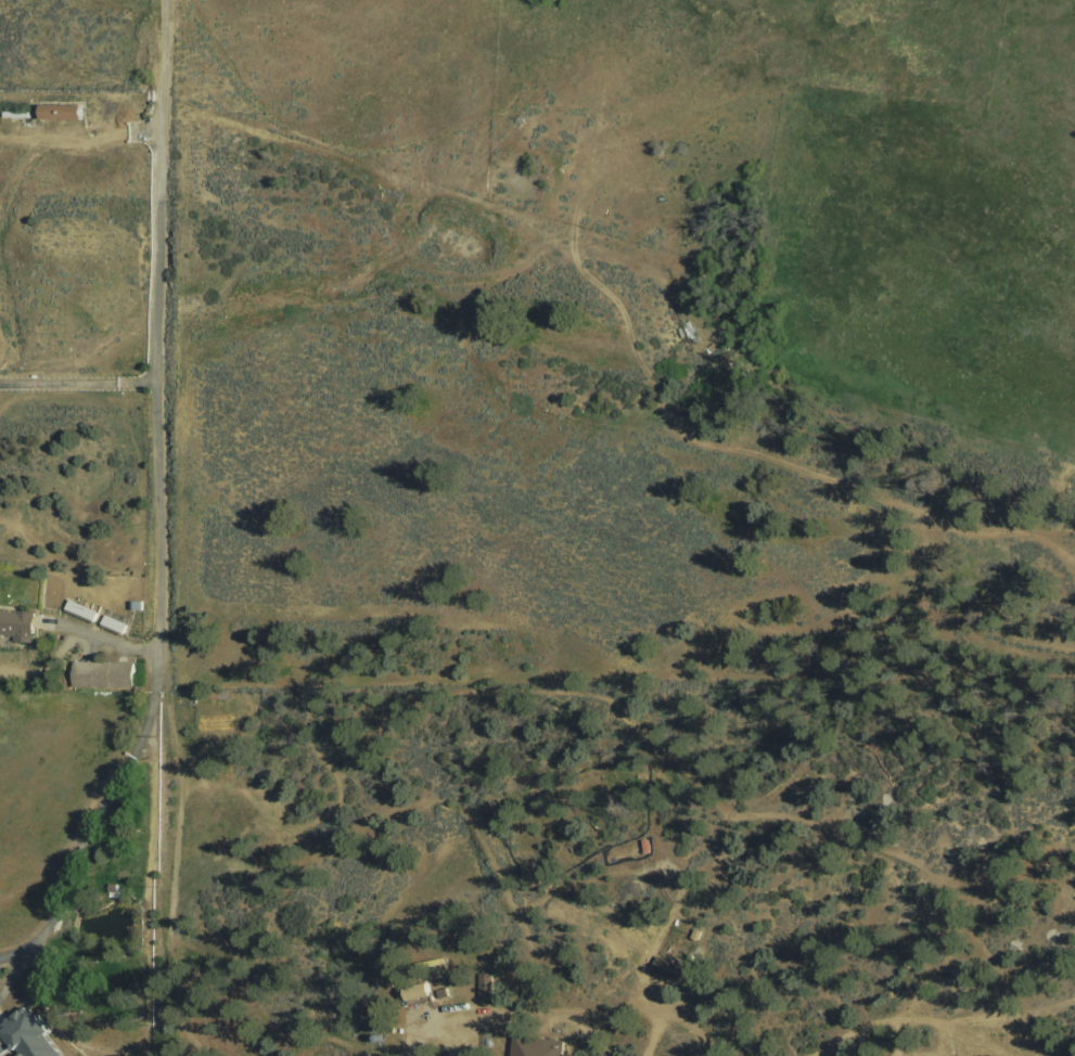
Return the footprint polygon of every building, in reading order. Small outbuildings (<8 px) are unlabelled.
[(81,118),(81,104),(39,105),(39,119),(81,118)] [(67,598),(95,610),(91,622),(62,610),(67,598)] [(14,635),(0,634),(0,609),(35,613),(31,645),(13,643),(14,635)] [(103,616),(125,624),(120,634),(99,626),(103,616)] [(71,662),(132,664),(132,690),(71,690),(71,662)] [(477,975),(491,975),(491,996),(477,996),(477,975)] [(430,1000),(426,983),(396,990),(399,1006),(430,1000)] [(1,1030),(0,1028),(0,1026),(24,1007),(61,1055),(17,1055),(10,1046),(0,1054),(0,1031),(1,1030)] [(563,1042),(561,1055),(508,1055),(511,1035),(563,1042)]
